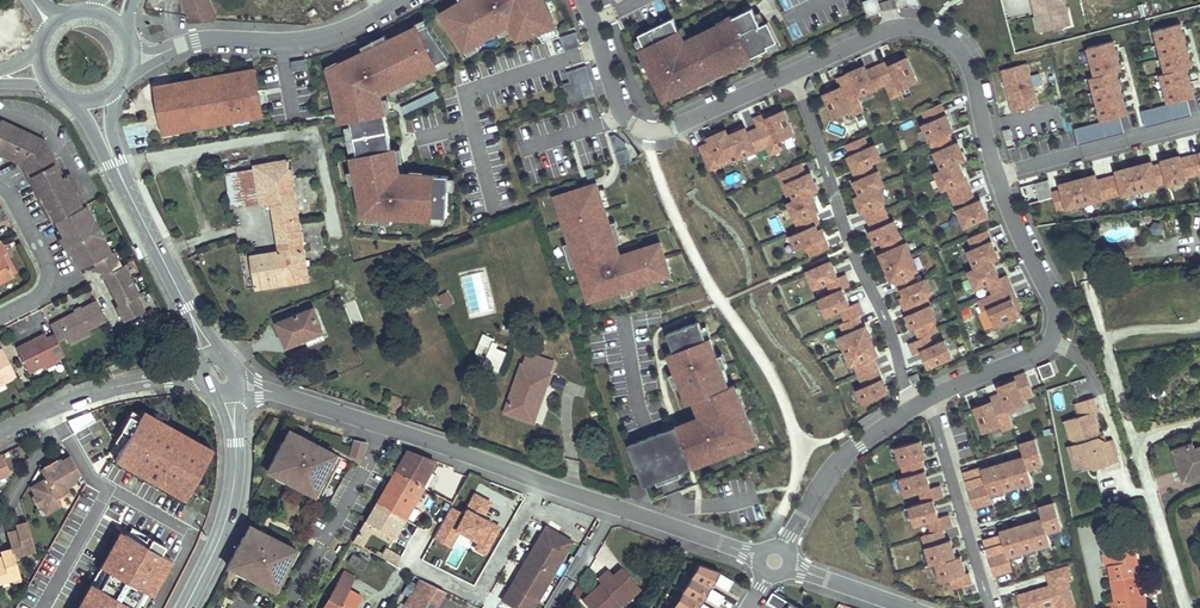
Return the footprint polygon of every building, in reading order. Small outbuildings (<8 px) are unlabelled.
[(189,17),(203,19),(195,0),(183,0),(189,17)] [(203,19),(215,21),(208,0),(195,0),(203,19)] [(452,30),(466,50),(478,43),(498,31),(510,25),(513,30),(518,39),(536,33),(539,39),(559,32),(545,0),(464,0),(461,2),(442,13),(452,30)] [(878,0),(868,0),(863,2),(868,17),(882,12),(878,0)] [(1035,14),(1043,12),(1040,0),(1032,0),(1035,14)] [(1043,12),(1035,14),(1040,33),(1063,27),(1059,8),(1066,7),(1064,0),(1040,0),(1043,12)] [(1070,25),(1066,7),(1059,8),(1063,27),(1070,25)] [(646,47),(640,50),(663,97),(674,92),(675,95),(700,83),(698,80),(722,69),(723,71),(741,62),(751,58),(769,49),(768,46),(778,41),(769,22),(766,23),(761,26),(755,14),(753,8),(732,18),(733,21),(721,27),(723,30),(705,39),(697,43),(688,47),(684,38),(674,18),(640,34),(641,38),(646,47)] [(766,23),(761,11),(755,14),(761,26),(766,23)] [(1096,14),(1087,16),(1090,30),(1099,28),(1096,14)] [(721,27),(733,21),(732,18),(731,16),(718,21),(721,27)] [(418,27),(419,29),(428,24),(425,19),(416,23),(418,27)] [(1141,111),(1145,128),(1191,116),(1187,99),(1194,97),(1187,68),(1192,67),(1180,23),(1156,30),(1166,73),(1161,74),(1168,104),(1141,111)] [(357,183),(363,216),(366,216),(392,218),(432,220),(432,217),(445,217),(447,217),(448,190),(449,178),(449,176),(424,174),(423,177),(411,176),(411,174),(400,173),(398,163),(395,149),(394,139),(391,143),(385,113),(382,99),(381,94),(391,89),(415,78),(426,72),(413,75),(435,64),(447,58),(450,57),(428,24),(419,29),(418,27),(388,41),(365,52),(340,64),(342,66),(329,72),(337,88),(339,92),(341,101),(337,102),(341,122),(350,120),(352,126),(356,150),(358,157),(352,158),(354,171),(357,183)] [(502,36),(513,30),(510,25),(498,31),(502,36)] [(689,36),(684,26),(679,28),(684,38),(689,36)] [(576,32),(560,37),(565,52),(581,47),(576,32)] [(705,39),(702,33),(693,37),(697,43),(705,39)] [(365,52),(388,41),(385,36),(362,47),(365,52)] [(552,40),(556,53),(564,50),(559,37),(552,40)] [(646,47),(641,38),(636,40),(640,50),(646,47)] [(771,52),(781,47),(778,41),(768,46),(769,49),(771,52)] [(1074,129),(1078,145),(1124,133),(1120,116),(1127,114),(1116,71),(1121,70),(1113,41),(1087,48),(1095,77),(1090,78),(1102,121),(1074,129)] [(469,55),(481,48),(478,43),(466,50),(469,55)] [(902,60),(901,56),(889,61),(890,65),(902,60)] [(438,69),(449,64),(447,58),(435,64),(438,69)] [(754,63),(751,58),(741,62),(744,68),(754,63)] [(917,82),(907,58),(902,60),(890,65),(889,61),(878,66),(886,85),(892,99),(903,94),(901,89),(917,82)] [(306,60),(291,63),(293,72),(308,69),(306,60)] [(342,66),(340,64),(339,60),(327,66),(329,72),(342,66)] [(1038,106),(1027,63),(1002,70),(1013,113),(1038,106)] [(595,96),(586,66),(577,69),(581,85),(578,92),(580,100),(595,96)] [(865,66),(847,73),(850,79),(858,97),(886,85),(878,66),(867,70),(865,66)] [(578,92),(581,85),(577,69),(567,72),(569,82),(563,84),(569,103),(580,100),(578,92)] [(700,83),(701,85),(724,74),(723,71),(722,69),(698,80),(700,83)] [(264,115),(256,70),(249,72),(257,116),(264,115)] [(257,116),(249,72),(228,75),(229,81),(197,86),(196,80),(168,85),(168,132),(195,127),(194,121),(205,119),(206,125),(257,116)] [(850,79),(847,73),(836,78),(839,83),(850,79)] [(229,81),(228,75),(196,80),(197,86),(229,81)] [(394,94),(417,83),(415,78),(391,89),(394,94)] [(858,97),(850,79),(839,83),(840,87),(824,94),(834,118),(851,111),(853,116),(864,112),(858,97)] [(168,85),(155,88),(163,132),(168,132),(168,85)] [(341,101),(339,92),(337,88),(333,89),(335,103),(337,102),(341,101)] [(677,97),(675,95),(674,92),(663,97),(666,103),(677,97)] [(391,111),(388,98),(382,99),(385,113),(391,111)] [(941,103),(922,112),(927,123),(922,125),(930,142),(953,132),(941,103)] [(756,122),(779,113),(777,108),(754,118),(756,122)] [(794,134),(784,111),(779,113),(756,122),(758,128),(767,147),(770,155),(781,150),(777,141),(794,134)] [(50,149),(44,139),(2,119),(0,120),(0,124),(1,124),(41,143),(44,148),(41,154),(50,149)] [(25,162),(41,154),(44,148),(41,143),(1,124),(0,124),(0,150),(25,162)] [(356,150),(352,126),(346,127),(350,151),(356,150)] [(767,147),(758,128),(747,132),(745,128),(728,135),(736,153),(739,159),(767,147)] [(728,135),(726,130),(709,137),(711,142),(700,146),(708,165),(730,156),(736,153),(728,135)] [(1011,130),(1003,131),(1006,141),(1013,139),(1011,130)] [(949,134),(930,142),(942,170),(959,163),(965,160),(958,143),(953,145),(949,134)] [(864,137),(846,145),(851,157),(857,170),(871,164),(882,159),(875,145),(869,148),(864,137)] [(639,158),(633,146),(626,143),(628,148),(632,161),(639,158)] [(404,162),(401,148),(395,149),(398,163),(404,162)] [(615,152),(619,165),(632,161),(628,148),(615,152)] [(27,177),(53,164),(56,162),(50,149),(21,165),(27,177)] [(262,203),(255,166),(250,167),(247,149),(223,153),(233,208),(262,203)] [(21,165),(25,162),(0,150),(0,155),(21,165)] [(593,152),(593,162),(603,162),(604,152),(593,152)] [(1190,156),(1196,178),(1199,177),(1199,153),(1190,156)] [(710,170),(732,160),(730,156),(708,165),(710,170)] [(1196,178),(1190,156),(1181,159),(1180,156),(1162,160),(1162,163),(1163,163),(1168,182),(1167,183),(1168,183),(1168,185),(1196,178)] [(857,170),(851,157),(847,159),(853,172),(857,170)] [(251,256),(256,288),(308,279),(289,160),(255,166),(262,203),(262,204),(273,202),(281,251),(251,256)] [(1162,163),(1153,166),(1152,161),(1134,166),(1140,191),(1168,183),(1167,183),(1168,182),(1163,163),(1162,163)] [(56,162),(53,164),(60,178),(63,176),(56,162)] [(971,191),(959,163),(942,170),(935,173),(943,190),(947,188),(952,199),(971,191)] [(65,175),(63,176),(60,178),(53,164),(31,175),(43,199),(39,201),(51,223),(85,205),(76,187),(72,189),(65,175)] [(819,190),(811,173),(807,175),(802,164),(783,172),(793,194),(795,200),(812,193),(819,190)] [(885,186),(879,171),(875,173),(871,164),(857,170),(853,172),(857,181),(854,182),(860,196),(880,188),(885,186)] [(1140,191),(1134,166),(1116,171),(1118,175),(1107,178),(1112,197),(1122,194),(1123,196),(1140,191)] [(594,168),(585,168),(587,183),(595,182),(594,168)] [(357,183),(354,171),(348,172),(351,184),(357,183)] [(793,194),(783,172),(778,174),(788,196),(793,194)] [(76,187),(69,173),(65,175),(72,189),(76,187)] [(43,199),(31,175),(27,177),(39,201),(43,199)] [(1107,178),(1097,180),(1096,175),(1078,179),(1085,204),(1112,197),(1107,178)] [(1085,204),(1078,179),(1060,184),(1062,190),(1052,192),(1053,197),(1057,212),(1085,204)] [(1035,183),(1039,201),(1053,197),(1052,192),(1049,180),(1035,183)] [(578,188),(558,195),(562,206),(558,207),(570,243),(577,266),(583,283),(586,282),(591,296),(592,301),(621,291),(632,288),(671,275),(665,256),(658,258),(653,244),(620,255),(610,223),(599,190),(581,196),(578,188)] [(605,188),(599,190),(603,201),(609,199),(605,188)] [(886,201),(880,188),(860,196),(855,198),(861,212),(864,211),(868,221),(886,213),(882,203),(886,201)] [(988,217),(981,200),(976,202),(971,191),(952,199),(964,227),(988,217)] [(795,200),(788,203),(800,231),(816,225),(820,223),(815,212),(819,210),(812,193),(795,200)] [(93,220),(85,205),(55,221),(60,230),(63,229),(66,234),(63,236),(59,238),(68,256),(75,252),(78,257),(75,259),(80,268),(93,262),(110,253),(102,237),(96,240),(92,232),(87,223),(93,220)] [(900,235),(894,221),(891,223),(886,213),(868,221),(873,230),(870,232),(876,245),(881,243),(900,235)] [(92,232),(98,229),(93,220),(87,223),(92,232)] [(622,242),(616,221),(610,223),(617,244),(622,242)] [(818,230),(816,225),(800,231),(791,235),(797,249),(807,246),(811,257),(830,249),(825,237),(822,238),(818,230)] [(102,237),(98,229),(92,232),(96,240),(102,237)] [(999,259),(987,230),(969,238),(973,250),(968,252),(975,269),(992,262),(999,259)] [(913,257),(907,243),(904,244),(900,235),(881,243),(885,252),(883,253),(889,267),(910,258),(913,257)] [(3,255),(6,253),(0,242),(0,283),(13,276),(12,274),(3,255)] [(665,256),(661,242),(653,244),(658,258),(665,256)] [(577,266),(570,243),(564,244),(572,268),(577,266)] [(136,296),(138,295),(123,265),(120,266),(112,251),(110,253),(93,262),(101,277),(103,276),(118,304),(115,306),(124,321),(143,311),(136,296)] [(6,253),(3,255),(12,274),(15,272),(6,253)] [(917,283),(913,274),(916,272),(910,258),(889,267),(886,269),(892,282),(895,281),(900,291),(902,290),(917,283)] [(831,261),(807,271),(814,288),(827,283),(832,294),(843,289),(850,286),(845,274),(838,278),(831,261)] [(975,269),(968,272),(976,289),(988,284),(993,295),(1011,287),(1006,275),(999,278),(992,262),(975,269)] [(930,304),(926,296),(932,293),(926,279),(917,283),(902,290),(905,295),(912,312),(930,304)] [(591,296),(586,282),(583,283),(581,284),(585,298),(591,296)] [(1018,312),(1012,300),(1016,298),(1011,287),(993,295),(978,301),(983,312),(989,310),(996,327),(1019,316),(1018,312)] [(634,294),(632,288),(621,291),(623,297),(634,294)] [(864,314),(859,302),(850,306),(843,289),(832,294),(819,300),(827,317),(841,311),(846,322),(859,316),(864,314)] [(453,304),(447,292),(439,296),(445,308),(453,304)] [(912,312),(905,295),(900,297),(908,314),(912,312)] [(1021,311),(1016,298),(1012,300),(1018,312),(1021,311)] [(80,309),(81,311),(76,313),(76,311),(50,325),(54,334),(57,340),(66,336),(68,340),(87,330),(106,320),(96,301),(81,309),(80,309)] [(933,321),(937,319),(930,304),(912,312),(908,314),(905,315),(912,330),(914,328),(919,339),(929,335),(938,331),(933,321)] [(145,313),(150,319),(155,314),(151,309),(145,313)] [(314,309),(278,323),(287,347),(308,339),(323,333),(323,332),(314,309)] [(846,322),(841,324),(845,335),(842,336),(848,351),(869,341),(872,340),(866,326),(863,327),(859,316),(846,322)] [(702,421),(630,449),(634,458),(639,456),(643,465),(638,467),(645,486),(657,482),(656,479),(680,470),(681,472),(711,460),(709,456),(719,452),(721,456),(746,446),(744,440),(755,435),(741,399),(737,401),(731,386),(725,389),(723,382),(718,371),(722,369),(717,356),(710,338),(706,339),(702,328),(699,321),(667,334),(675,352),(669,354),(681,385),(687,383),(694,401),(700,399),(705,412),(699,414),(702,421)] [(712,337),(707,326),(702,328),(706,339),(710,338),(712,337)] [(87,330),(68,340),(69,342),(89,332),(87,330)] [(323,333),(308,339),(310,344),(325,338),(323,333)] [(57,340),(54,334),(47,338),(44,334),(32,340),(33,343),(27,346),(25,343),(16,348),(28,372),(43,365),(55,359),(64,354),(57,340)] [(483,364),(493,338),(483,334),(476,351),(478,357),(483,364)] [(952,358),(945,341),(933,346),(929,335),(919,339),(909,344),(914,355),(921,352),(929,368),(952,358)] [(499,343),(493,341),(484,365),(499,371),(507,353),(497,348),(499,343)] [(877,368),(872,357),(876,355),(869,341),(848,351),(845,352),(851,366),(854,365),(859,376),(877,368)] [(2,379),(0,380),(0,384),(16,376),(2,349),(0,350),(0,376),(2,379)] [(527,353),(523,365),(550,374),(555,362),(527,353)] [(728,367),(723,354),(717,356),(722,369),(724,368),(728,367)] [(55,359),(43,365),(45,369),(56,363),(55,359)] [(1056,374),(1051,362),(1039,367),(1043,379),(1056,374)] [(522,364),(505,412),(534,422),(551,374),(550,374),(523,365),(522,364)] [(728,380),(724,368),(722,369),(718,371),(723,382),(728,380)] [(888,393),(877,368),(859,376),(864,387),(857,390),(864,404),(888,393)] [(1002,385),(1027,376),(1025,372),(1001,381),(1002,385)] [(1023,400),(1034,395),(1027,376),(1002,385),(998,387),(1001,394),(1008,411),(1025,404),(1023,400)] [(741,399),(735,385),(731,386),(737,401),(741,399)] [(1008,411),(1001,394),(990,398),(991,402),(979,406),(974,408),(983,432),(1000,426),(1002,431),(1014,427),(1008,411)] [(991,402),(990,398),(978,403),(979,406),(991,402)] [(1065,420),(1070,437),(1075,440),(1077,439),(1078,443),(1073,445),(1076,457),(1081,456),(1086,458),(1088,465),(1089,466),(1095,469),(1118,462),(1111,440),(1105,442),(1097,437),(1096,433),(1099,432),(1093,413),(1097,411),(1093,398),(1076,403),(1080,416),(1065,420)] [(705,412),(700,399),(694,401),(699,414),(705,412)] [(968,425),(953,428),(960,460),(974,457),(968,425)] [(288,430),(282,441),(299,450),(305,439),(288,430)] [(1102,431),(1099,432),(1096,433),(1097,437),(1105,442),(1102,431)] [(758,442),(755,435),(744,440),(746,446),(758,442)] [(299,450),(282,441),(267,471),(276,475),(277,473),(286,477),(284,480),(320,498),(342,457),(305,439),(299,450)] [(1032,482),(1028,469),(1043,465),(1035,439),(1020,444),(1024,457),(982,469),(981,467),(963,472),(974,508),(992,503),(990,495),(1032,482)] [(361,454),(365,442),(355,440),(350,456),(361,459),(362,454),(361,454)] [(926,458),(921,441),(896,448),(905,477),(925,471),(922,460),(926,458)] [(1199,476),(1199,448),(1195,449),(1193,444),(1174,450),(1184,481),(1199,476)] [(1076,457),(1073,445),(1068,446),(1075,470),(1089,466),(1088,465),(1086,458),(1081,456),(1076,457)] [(407,450),(376,502),(405,519),(418,496),(423,486),(422,486),(430,471),(434,460),(407,450)] [(721,456),(719,452),(709,456),(711,460),(712,462),(722,458),(721,456)] [(1,454),(0,454),(0,476),(9,472),(10,471),(1,454)] [(61,459),(57,461),(56,462),(57,463),(46,469),(45,468),(41,470),(46,479),(31,487),(36,495),(32,497),(37,507),(41,505),(46,513),(61,504),(57,498),(68,492),(65,486),(73,482),(79,472),(70,456),(61,460),(61,459)] [(643,465),(639,456),(634,458),(638,467),(643,465)] [(55,459),(44,466),(45,468),(46,469),(57,463),(56,462),(57,461),(55,459)] [(680,470),(656,479),(657,482),(659,485),(682,476),(680,470)] [(435,474),(430,471),(422,486),(423,486),(427,488),(435,474)] [(930,488),(925,471),(905,477),(900,478),(906,496),(920,492),(923,504),(933,501),(943,498),(940,486),(930,488)] [(457,494),(469,499),(475,489),(485,492),(487,488),(491,482),(481,477),(482,476),(470,472),(457,494)] [(503,487),(491,482),(487,488),(500,493),(503,487)] [(479,503),(485,492),(475,489),(469,499),(479,503)] [(952,527),(948,515),(938,518),(933,501),(923,504),(909,508),(914,526),(928,522),(932,533),(942,530),(952,527)] [(405,519),(376,502),(365,521),(394,537),(405,519)] [(1008,557),(1051,544),(1047,533),(1062,528),(1054,503),(1039,507),(1042,519),(1000,531),(1001,534),(984,539),(994,576),(1012,570),(1008,557)] [(391,542),(394,537),(365,521),(365,520),(359,530),(361,532),(359,534),(357,533),(353,541),(363,547),(372,531),(391,542)] [(7,532),(14,556),(27,552),(35,550),(27,521),(18,524),(19,529),(17,530),(7,532)] [(100,540),(107,543),(115,527),(108,524),(100,540)] [(249,525),(243,536),(260,545),(266,533),(249,525)] [(545,526),(539,537),(543,539),(538,548),(560,561),(572,541),(545,526)] [(956,558),(950,540),(946,541),(942,530),(932,533),(922,536),(931,565),(936,564),(956,558)] [(227,566),(236,570),(237,568),(246,572),(244,575),(271,588),(278,575),(282,576),(289,562),(286,561),(293,547),(266,533),(260,545),(243,536),(227,566)] [(539,537),(534,546),(538,548),(543,539),(539,537)] [(1117,540),(1119,551),(1133,548),(1131,538),(1117,540)] [(93,561),(97,545),(90,543),(86,559),(93,561)] [(560,561),(538,548),(534,546),(527,557),(531,559),(526,567),(549,581),(560,561)] [(0,557),(0,583),(11,579),(20,577),(11,548),(3,551),(4,556),(2,557),(0,557)] [(382,554),(377,551),(375,554),(396,565),(400,557),(385,548),(382,554)] [(1108,607),(1142,607),(1140,595),(1136,575),(1140,574),(1134,548),(1133,548),(1119,551),(1113,552),(1115,564),(1109,565),(1116,600),(1107,602),(1108,607)] [(361,553),(358,558),(367,563),(369,558),(361,553)] [(367,563),(358,558),(353,555),(349,561),(363,569),(367,563)] [(966,574),(961,556),(956,558),(936,564),(941,582),(950,579),(953,589),(972,584),(968,573),(966,574)] [(527,557),(522,565),(526,567),(531,559),(527,557)] [(732,581),(719,573),(720,571),(698,563),(691,576),(710,587),(713,582),(727,590),(732,581)] [(549,581),(526,567),(522,565),(516,576),(520,578),(514,588),(537,601),(549,581)] [(1066,582),(1072,580),(1067,566),(1046,573),(1050,585),(1018,595),(1022,607),(1049,607),(1056,606),(1057,607),(1069,607),(1074,606),(1066,582)] [(589,607),(607,607),(616,600),(619,603),(621,605),(640,588),(622,568),(614,576),(608,570),(598,580),(602,584),(583,601),(589,607)] [(344,571),(338,583),(348,589),(355,578),(344,571)] [(516,576),(510,586),(514,588),(520,578),(516,576)] [(710,587),(691,576),(682,590),(701,602),(704,597),(718,605),(724,596),(710,587)] [(438,603),(445,591),(420,579),(404,606),(407,607),(435,607),(438,603)] [(77,598),(81,583),(72,580),(68,595),(77,598)] [(338,583),(323,607),(353,607),(360,596),(348,589),(338,583)] [(514,588),(510,586),(502,600),(515,607),(533,607),(537,601),(514,588)] [(582,589),(577,587),(569,601),(573,603),(582,589)] [(682,590),(673,605),(678,607),(710,607),(701,602),(682,590)] [(773,592),(767,602),(777,607),(799,607),(773,592)] [(619,603),(616,600),(607,607),(614,607),(619,603)]
